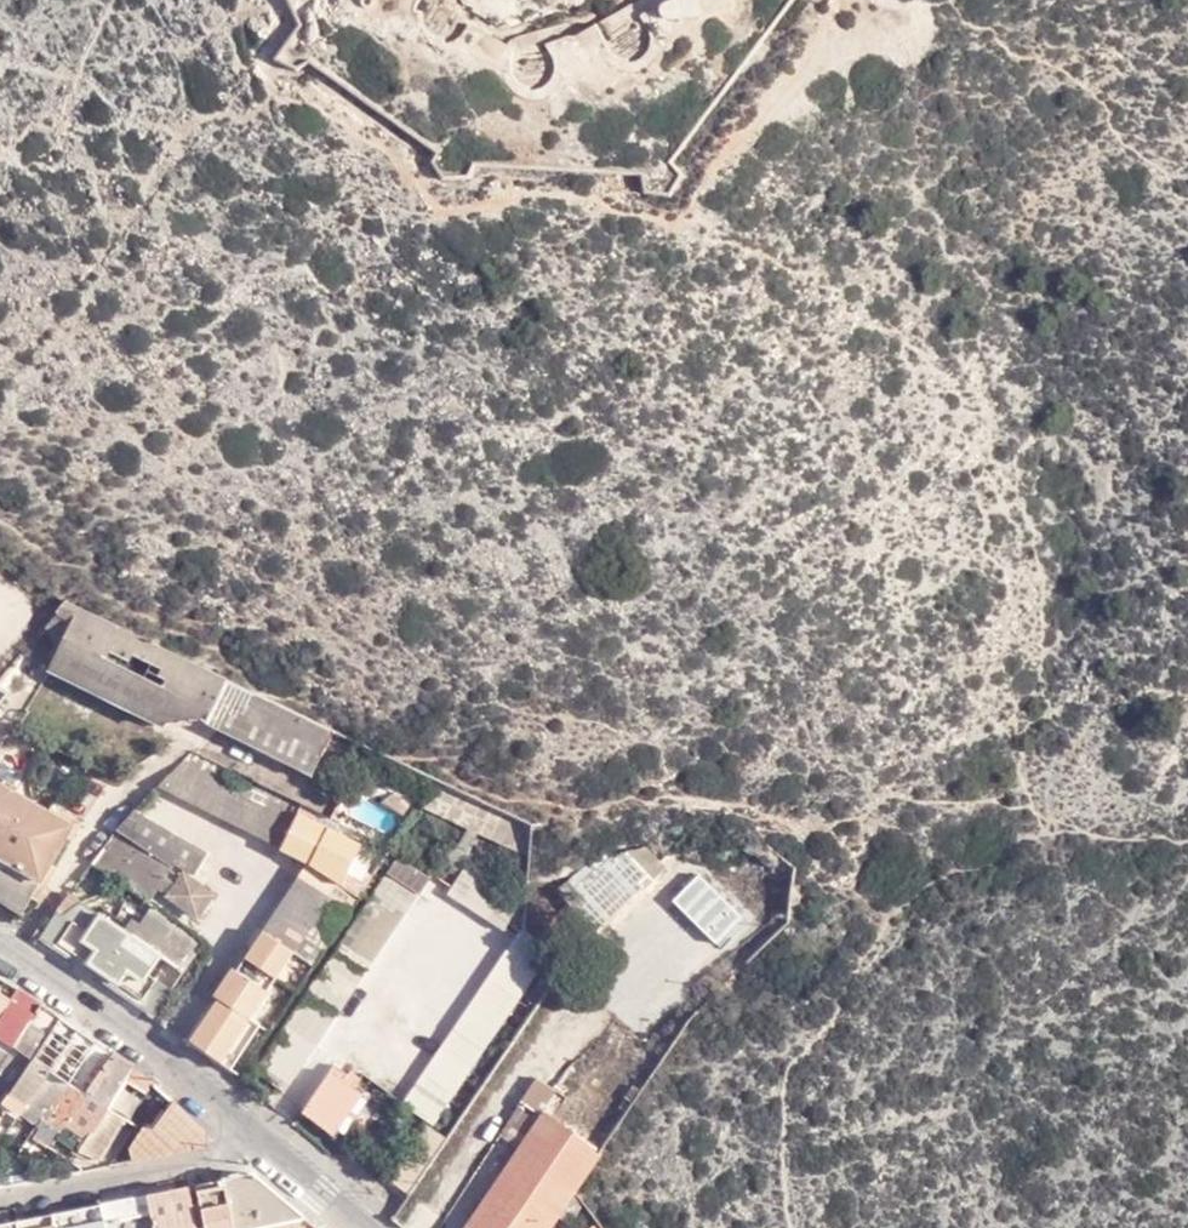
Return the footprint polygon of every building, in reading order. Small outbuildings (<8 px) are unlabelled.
[(700,0),(664,0),(663,1),(661,6),(661,12),(664,16),(680,19),(702,16),(700,0)] [(85,614),(67,604),(59,615),(77,623),(85,614)] [(224,679),(85,614),(77,623),(46,668),(157,725),(201,726),(202,724),(224,679)] [(334,732),(224,679),(202,724),(306,774),(312,778),(334,732)] [(156,784),(265,841),(284,811),(182,758),(156,784)] [(24,915),(74,827),(0,785),(0,900),(24,915)] [(265,841),(308,862),(327,832),(284,811),(265,841)] [(207,855),(135,813),(119,831),(174,868),(176,866),(195,877),(207,855)] [(327,832),(308,862),(340,880),(340,877),(360,851),(327,832)] [(172,870),(118,834),(94,866),(109,883),(135,902),(142,905),(146,907),(165,878),(167,879),(172,870)] [(600,850),(556,898),(594,937),(639,893),(644,892),(665,870),(642,849),(612,856),(607,859),(600,850)] [(211,997),(216,1001),(247,1020),(332,889),(340,880),(308,862),(232,975),(228,972),(211,997)] [(472,898),(484,880),(462,869),(447,891),(452,894),(456,886),(472,898)] [(701,870),(672,898),(715,942),(743,915),(701,870)] [(389,873),(286,1027),(316,1047),(419,894),(389,873)] [(212,897),(182,877),(168,897),(199,918),(212,897)] [(340,880),(332,889),(354,903),(362,890),(340,877),(340,880)] [(472,898),(509,923),(521,904),(484,880),(472,898)] [(452,894),(468,904),(472,898),(456,886),(452,894)] [(504,930),(509,923),(472,898),(468,904),(504,930)] [(59,914),(40,938),(73,961),(74,961),(130,1000),(157,958),(112,929),(75,902),(65,917),(59,914)] [(112,929),(157,958),(179,973),(198,942),(156,914),(146,907),(142,905),(128,926),(119,920),(112,929)] [(551,951),(524,933),(519,929),(505,954),(537,975),(551,951)] [(436,1127),(537,975),(505,954),(404,1106),(436,1127)] [(157,958),(130,1000),(152,1015),(179,973),(157,958)] [(553,985),(537,975),(436,1127),(449,1137),(553,985)] [(5,1008),(17,991),(0,980),(0,1005),(5,1008)] [(5,1008),(30,1024),(35,1016),(40,1008),(17,991),(5,1008)] [(247,1020),(216,1001),(188,1041),(236,1077),(266,1033),(247,1020)] [(12,1050),(30,1024),(5,1008),(0,1017),(0,1042),(12,1050)] [(35,1016),(53,1028),(59,1021),(40,1008),(35,1016)] [(12,1050),(31,1061),(53,1028),(35,1016),(30,1024),(12,1050)] [(53,1028),(31,1061),(49,1073),(70,1040),(77,1032),(59,1021),(53,1028)] [(316,1047),(286,1027),(252,1079),(281,1100),(316,1047)] [(77,1032),(70,1040),(90,1053),(94,1044),(77,1032)] [(70,1040),(49,1073),(68,1085),(90,1053),(70,1040)] [(12,1050),(0,1042),(0,1069),(12,1050)] [(90,1053),(68,1085),(86,1095),(108,1063),(113,1057),(94,1044),(90,1053)] [(11,1094),(31,1061),(12,1050),(0,1069),(0,1087),(11,1094)] [(113,1057),(108,1063),(129,1077),(133,1069),(123,1063),(113,1057)] [(31,1061),(11,1094),(27,1106),(49,1073),(31,1061)] [(108,1063),(86,1095),(107,1109),(129,1077),(108,1063)] [(129,1077),(107,1109),(123,1120),(149,1080),(133,1069),(129,1077)] [(331,1070),(331,1072),(357,1091),(359,1087),(347,1078),(344,1080),(331,1070)] [(331,1072),(302,1113),(332,1137),(363,1095),(357,1091),(331,1072)] [(49,1073),(27,1106),(44,1118),(68,1085),(49,1073)] [(551,1092),(534,1080),(517,1106),(535,1117),(551,1092)] [(86,1095),(68,1085),(44,1118),(63,1129),(86,1095)] [(4,1105),(11,1094),(0,1087),(0,1103),(4,1105)] [(631,1108),(639,1097),(630,1092),(623,1102),(624,1103),(631,1108)] [(27,1106),(11,1094),(4,1105),(20,1116),(27,1106)] [(199,1124),(165,1094),(143,1122),(134,1127),(123,1148),(128,1156),(200,1141),(199,1124)] [(107,1109),(86,1095),(63,1129),(85,1145),(107,1109)] [(625,1118),(631,1108),(624,1103),(619,1112),(625,1118)] [(20,1116),(38,1127),(44,1118),(27,1106),(20,1116)] [(123,1120),(107,1109),(85,1145),(79,1154),(98,1162),(123,1120)] [(560,1210),(573,1191),(574,1193),(601,1152),(542,1111),(503,1171),(465,1227),(548,1227),(553,1221),(560,1210)] [(44,1118),(38,1127),(56,1139),(63,1129),(44,1118)] [(85,1145),(63,1129),(56,1139),(79,1154),(85,1145)] [(423,1135),(442,1148),(444,1145),(425,1133),(423,1135)] [(391,1184),(410,1195),(442,1148),(423,1135),(391,1184)] [(308,1220),(257,1176),(227,1183),(236,1227),(273,1227),(298,1223),(308,1220)] [(227,1183),(199,1188),(203,1207),(207,1224),(208,1227),(236,1227),(227,1183)] [(200,1225),(196,1208),(192,1190),(152,1199),(158,1227),(201,1227),(200,1225)] [(553,1221),(561,1227),(572,1227),(587,1209),(574,1193),(573,1191),(560,1210),(553,1221)] [(152,1199),(106,1209),(108,1223),(109,1227),(158,1227),(152,1199)] [(203,1207),(196,1208),(200,1225),(207,1224),(203,1207)] [(106,1209),(57,1218),(59,1227),(82,1227),(108,1223),(106,1209)] [(22,1224),(23,1227),(59,1227),(57,1218),(22,1224)] [(308,1220),(298,1223),(299,1227),(318,1227),(308,1220)]
